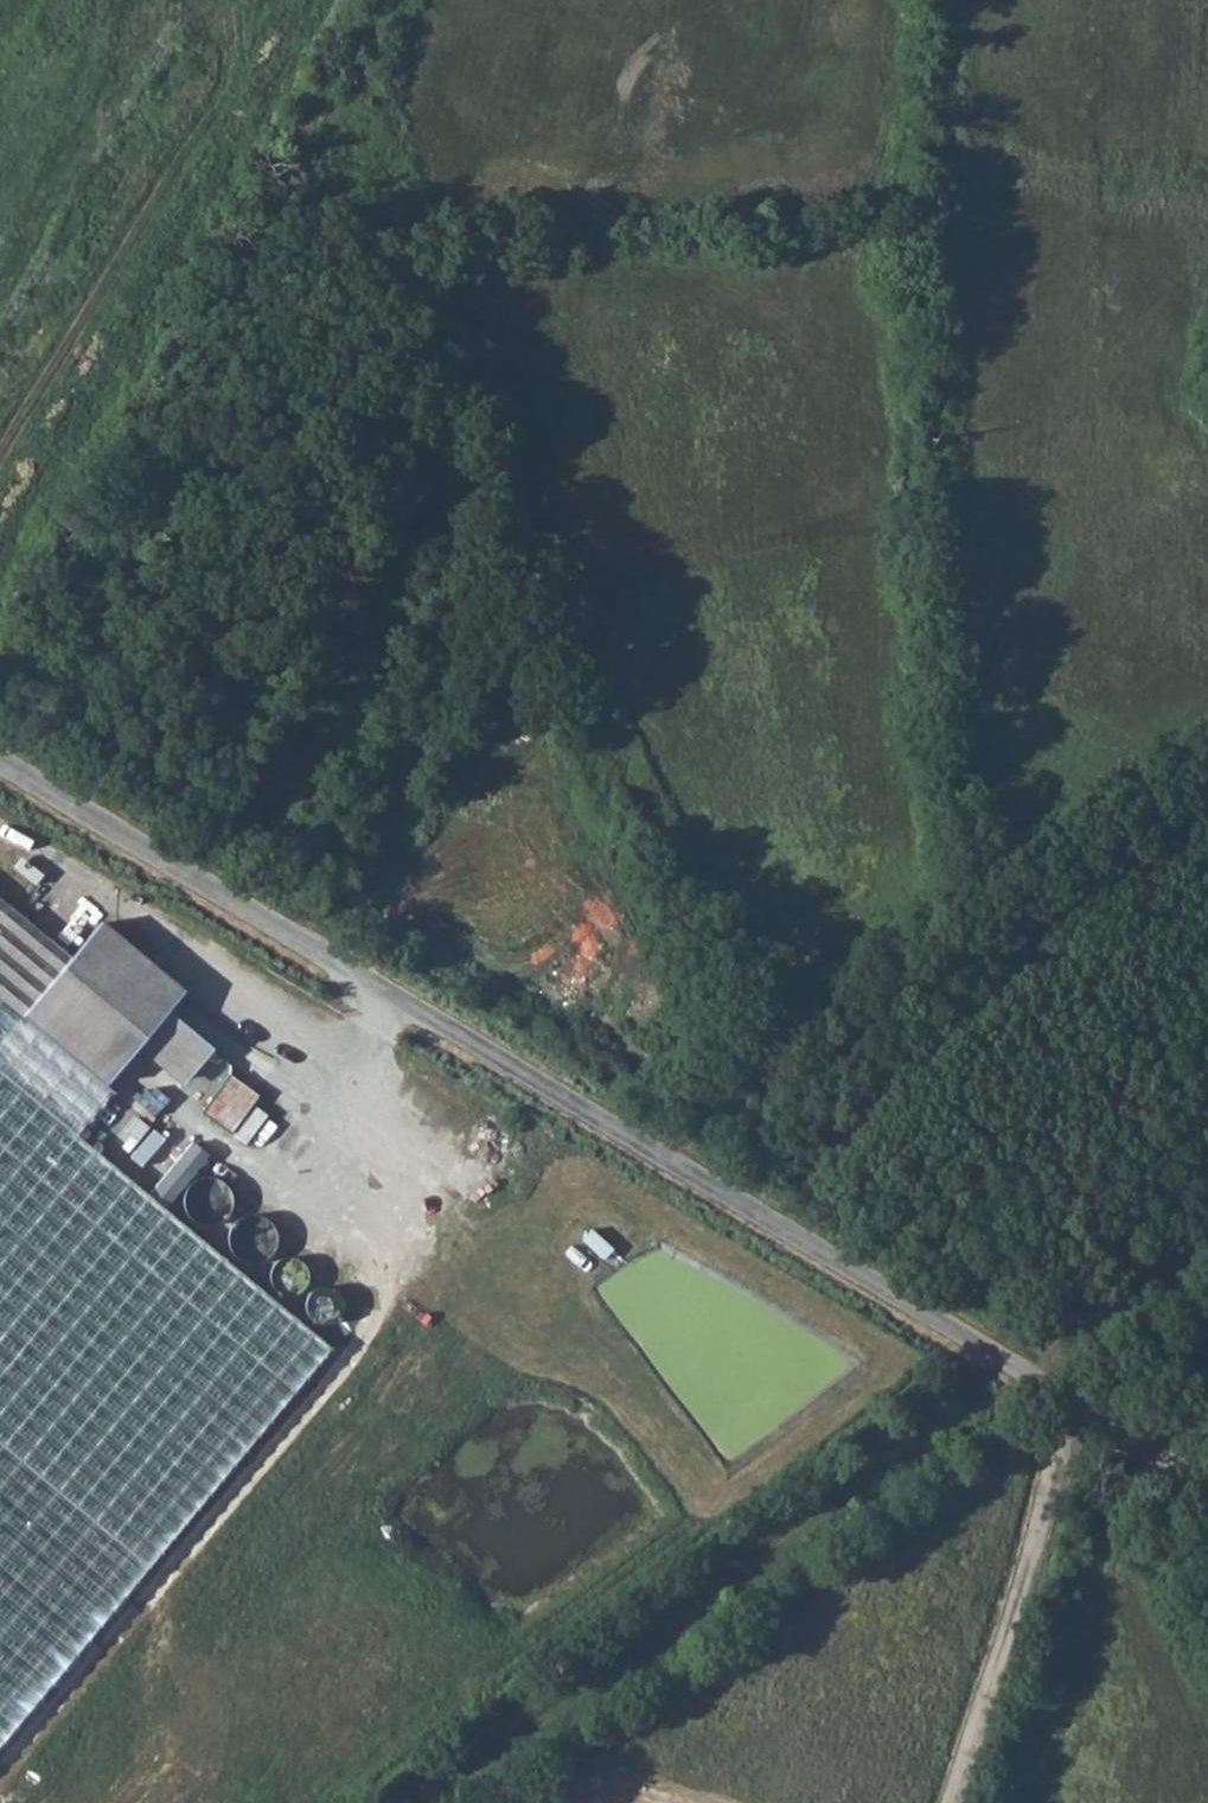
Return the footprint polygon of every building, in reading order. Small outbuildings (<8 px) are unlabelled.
[(371,1309),(111,1089),(30,1020),(76,963),(0,900),(0,1751),(371,1309)] [(76,963),(30,1020),(111,1089),(147,1046),(172,1017),(187,998),(105,929),(76,963)] [(217,1055),(172,1017),(147,1046),(192,1085),(217,1055)] [(204,1110),(232,1130),(258,1092),(231,1072),(204,1110)]
